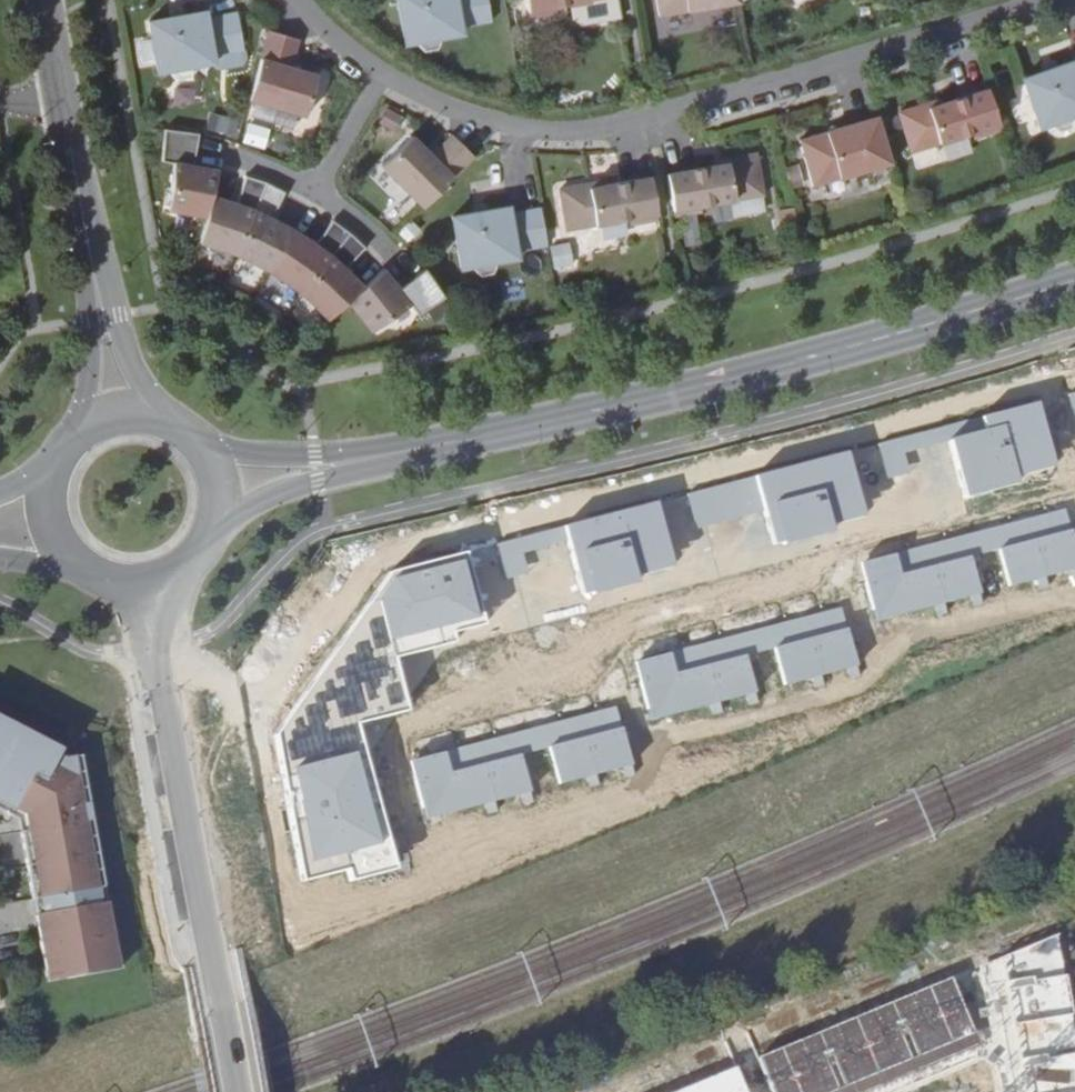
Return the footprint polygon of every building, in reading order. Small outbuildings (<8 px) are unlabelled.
[(405,43),(418,41),(419,46),(424,51),(437,49),(440,42),(439,37),(462,33),(461,27),(492,21),(488,0),(398,0),(405,43)] [(529,13),(556,8),(601,0),(527,0),(529,13)] [(660,17),(740,3),(739,0),(657,0),(660,17)] [(181,8),(169,11),(170,18),(183,16),(181,8)] [(556,8),(529,13),(531,20),(557,15),(556,8)] [(170,18),(148,22),(157,73),(169,71),(171,75),(176,81),(189,79),(192,71),(191,67),(214,63),(213,57),(243,51),(236,13),(206,18),(205,12),(183,16),(170,18)] [(298,39),(269,31),(250,99),(306,116),(318,76),(290,68),(298,39)] [(1023,79),(1040,128),(1052,124),(1054,129),(1060,133),(1072,129),(1074,121),(1073,117),(1074,116),(1074,61),(1056,68),(1044,72),(1023,79)] [(1054,61),(1042,65),(1044,72),(1056,68),(1054,61)] [(929,104),(900,113),(913,153),(973,134),(1000,125),(988,90),(943,104),(930,109),(929,104)] [(942,100),(929,104),(930,109),(943,104),(942,100)] [(393,131),(399,113),(379,106),(373,124),(393,131)] [(204,130),(231,133),(232,117),(205,114),(204,130)] [(237,142),(260,147),(266,121),(243,115),(237,142)] [(814,187),(891,164),(878,118),(800,141),(814,187)] [(1000,125),(973,134),(975,140),(1001,132),(1000,125)] [(175,131),(165,129),(159,162),(171,163),(169,210),(207,217),(212,196),(218,171),(193,166),(199,134),(175,131)] [(474,157),(453,135),(432,156),(412,136),(382,166),(424,208),(474,157)] [(667,174),(674,211),(701,207),(764,196),(757,154),(727,160),(728,164),(715,166),(667,174)] [(237,204),(212,196),(207,217),(200,243),(236,254),(266,183),(246,176),(237,204)] [(590,184),(561,189),(568,231),(631,219),(658,214),(651,178),(604,187),(591,189),(590,184)] [(285,192),(266,183),(236,254),(270,272),(294,231),(272,219),(285,192)] [(475,213),(453,218),(462,268),(474,266),(475,271),(480,276),(493,274),(496,267),(496,262),(518,258),(517,252),(548,247),(541,208),(510,213),(509,207),(487,211),(475,213)] [(701,207),(674,211),(675,218),(702,213),(701,207)] [(658,214),(631,219),(632,226),(659,221),(658,214)] [(294,231),(270,272),(301,294),(351,233),(333,221),(316,245),(294,231)] [(366,247),(351,233),(301,294),(329,320),(348,302),(364,288),(345,270),(366,247)] [(549,244),(550,269),(571,268),(569,243),(549,244)] [(364,288),(348,302),(373,331),(410,306),(418,314),(445,298),(436,284),(425,270),(400,290),(383,270),(364,288)] [(1036,402),(981,414),(984,430),(951,437),(965,499),(1018,487),(1016,476),(1051,468),(1036,402)] [(849,452),(751,476),(769,548),(831,533),(829,525),(865,517),(849,452)] [(655,504),(565,526),(582,597),(637,584),(635,576),(671,567),(655,504)] [(999,550),(1009,587),(1074,570),(1074,546),(1071,532),(999,550)] [(276,735),(302,881),(346,871),(349,882),(393,873),(356,724),(406,711),(394,656),(453,641),(451,632),(483,625),(464,552),(391,571),(276,735)] [(893,553),(860,561),(875,620),(982,593),(972,555),(899,574),(893,553)] [(774,647),(784,685),(857,666),(847,629),(774,647)] [(635,665),(649,720),(755,693),(746,656),(674,674),(669,656),(635,665)] [(17,808),(21,799),(33,805),(37,829),(21,832),(32,899),(41,898),(47,930),(38,931),(46,976),(63,973),(64,978),(100,972),(99,967),(116,964),(105,903),(99,903),(97,888),(103,887),(80,757),(63,758),(0,726),(0,799),(17,808)] [(551,747),(561,785),(633,767),(623,728),(551,747)] [(413,763),(426,817),(529,790),(520,755),(448,773),(443,756),(413,763)] [(21,799),(17,808),(21,832),(37,829),(33,805),(21,799)] [(1060,935),(678,1091),(897,1091),(991,1053),(997,1091),(1074,1091),(1074,1028),(1060,935)] [(100,972),(117,969),(116,964),(99,967),(100,972)] [(46,976),(47,982),(64,978),(63,973),(46,976)]
